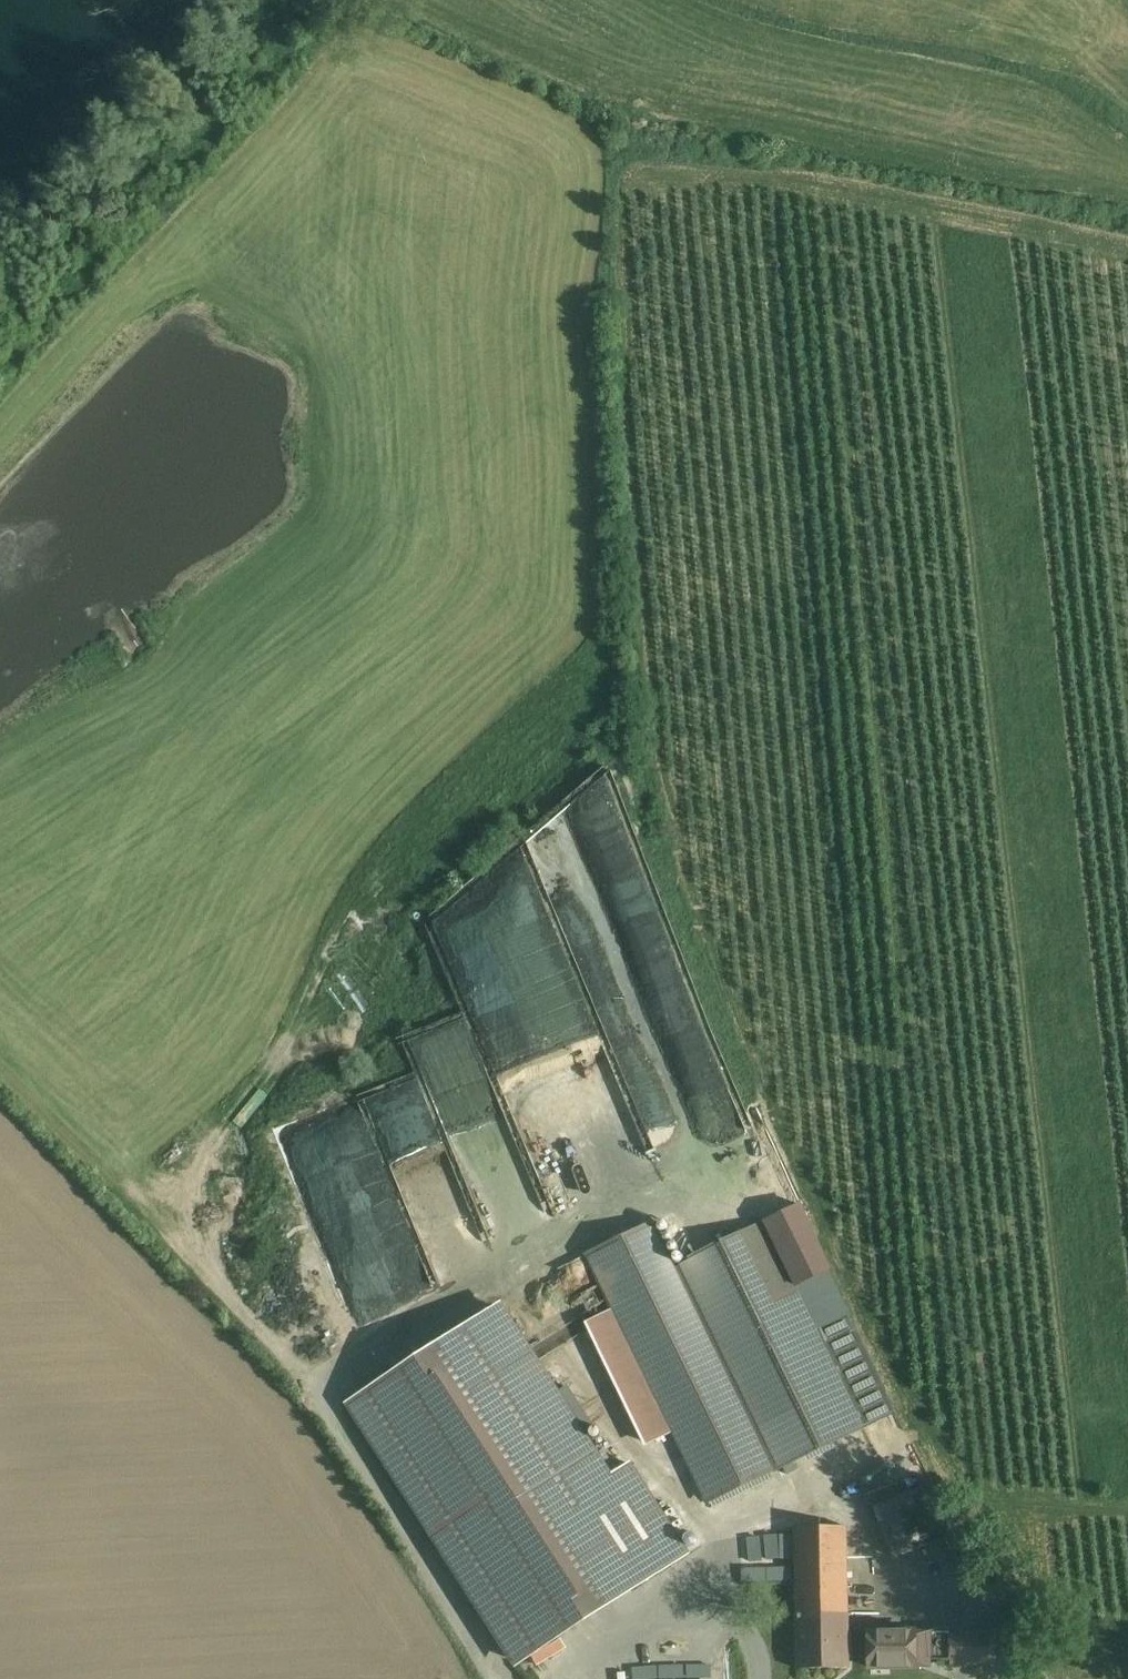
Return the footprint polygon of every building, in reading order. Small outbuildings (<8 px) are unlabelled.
[(829,1271),(801,1207),(765,1225),(795,1288),(829,1271)] [(765,1225),(673,1269),(652,1225),(590,1255),(710,1503),(863,1428),(795,1288),(765,1225)] [(848,1314),(829,1271),(795,1288),(863,1428),(895,1413),(848,1314)] [(366,1325),(378,1319),(364,1292),(353,1297),(366,1325)] [(608,1480),(498,1309),(352,1404),(518,1663),(626,1593),(626,1594),(688,1554),(631,1466),(608,1480)] [(912,1471),(922,1467),(914,1445),(904,1449),(912,1471)] [(958,1530),(932,1484),(909,1494),(930,1542),(958,1530)] [(909,1494),(873,1509),(894,1558),(930,1542),(909,1494)] [(795,1566),(796,1633),(848,1632),(846,1527),(794,1527),(795,1566)] [(951,1631),(926,1631),(926,1658),(951,1658),(951,1631)] [(996,1631),(951,1631),(951,1658),(951,1664),(996,1664),(996,1631)] [(848,1632),(796,1633),(797,1668),(849,1667),(848,1632)] [(915,1632),(869,1632),(869,1669),(915,1669),(915,1632)]
